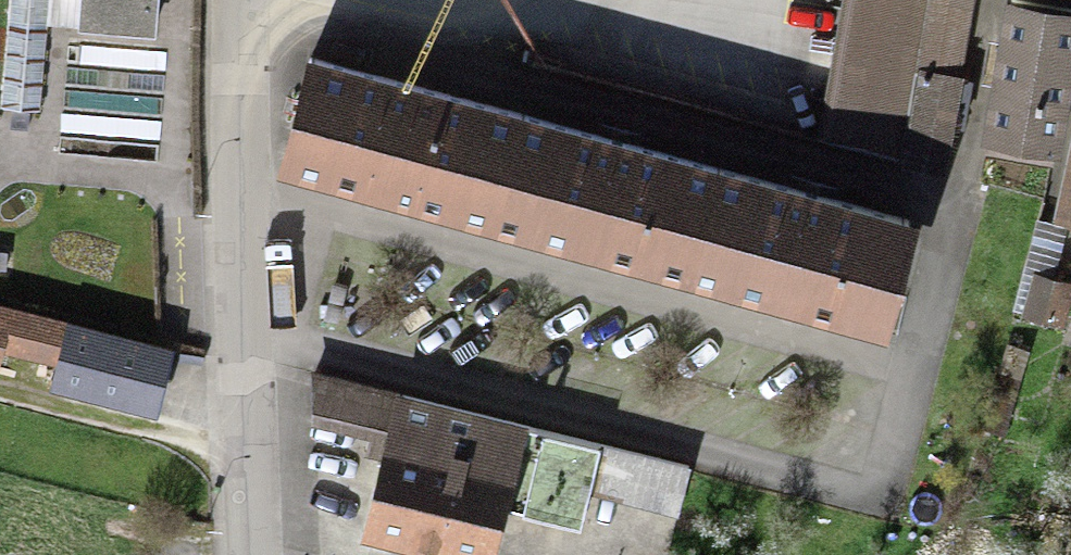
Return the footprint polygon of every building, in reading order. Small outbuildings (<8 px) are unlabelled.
[(0,70),(0,117),(35,120),(45,0),(6,0),(0,70)] [(87,28),(154,32),(156,0),(88,0),(87,28)] [(818,139),(900,161),(917,73),(924,41),(933,0),(845,0),(818,139)] [(989,143),(1056,153),(1070,53),(1070,9),(1014,0),(1011,0),(989,143)] [(956,47),(924,41),(917,73),(922,74),(904,162),(938,169),(957,79),(949,78),(956,47)] [(317,59),(291,154),(380,179),(599,239),(798,293),(892,319),(919,224),(317,59)] [(1063,221),(1070,222),(1070,180),(1063,221)] [(1034,277),(1025,314),(1059,322),(1068,285),(1034,277)] [(0,304),(0,335),(60,350),(68,321),(0,304)] [(171,347),(68,321),(60,350),(64,351),(54,389),(154,415),(171,347)] [(368,528),(467,554),(497,554),(511,503),(586,522),(604,443),(312,364),(315,413),(377,430),(371,451),(387,456),(368,528)] [(1012,391),(995,387),(982,434),(999,439),(1012,391)]
